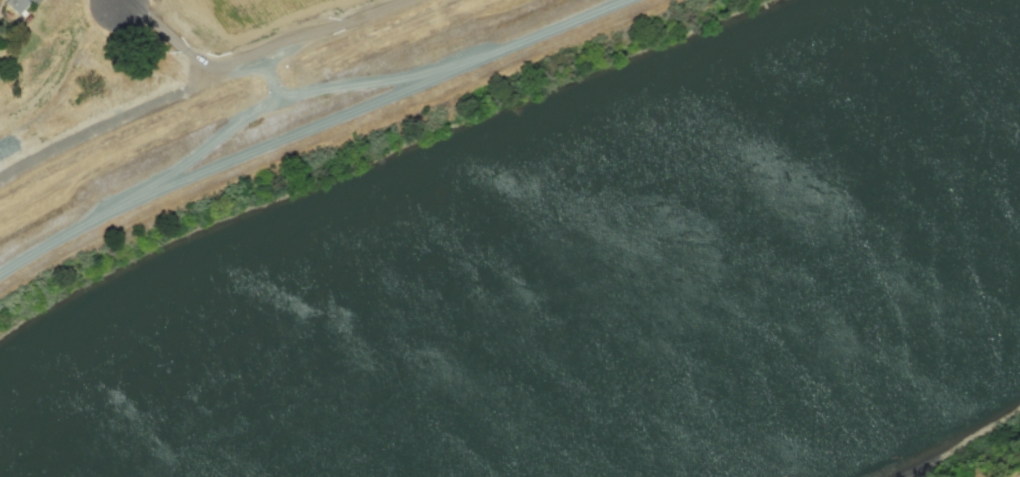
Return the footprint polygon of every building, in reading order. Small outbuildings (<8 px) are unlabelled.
[(29,2),(26,0),(6,0),(4,3),(17,15),(29,2)]
